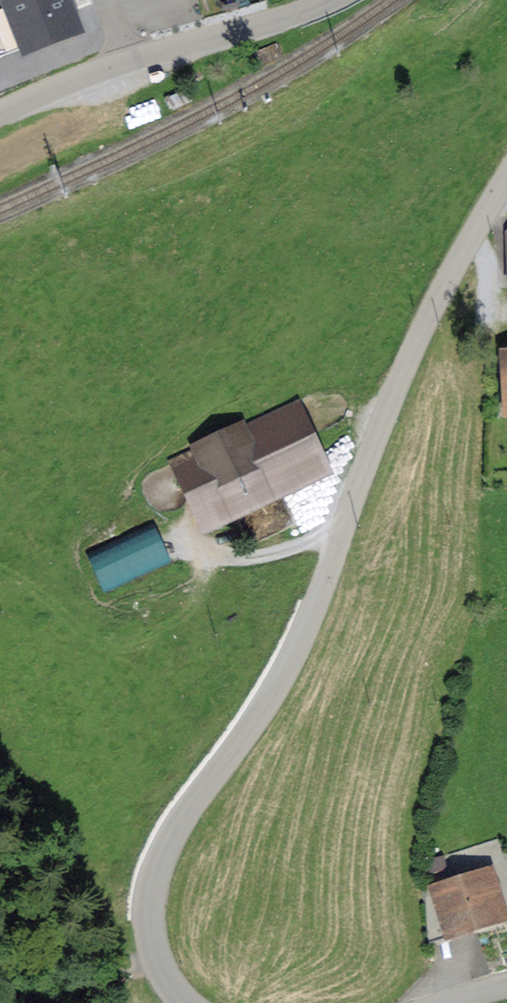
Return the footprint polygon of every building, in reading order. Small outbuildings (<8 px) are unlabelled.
[(9,6),(28,57),(81,36),(68,0),(24,0),(9,6)] [(24,65),(18,50),(0,57),(0,91),(67,63),(62,50),(24,65)] [(205,536),(337,471),(299,396),(168,460),(205,536)] [(105,591),(174,564),(158,524),(89,551),(105,591)] [(449,871),(444,854),(427,859),(432,876),(449,871)] [(454,929),(503,913),(491,875),(442,891),(454,929)]
